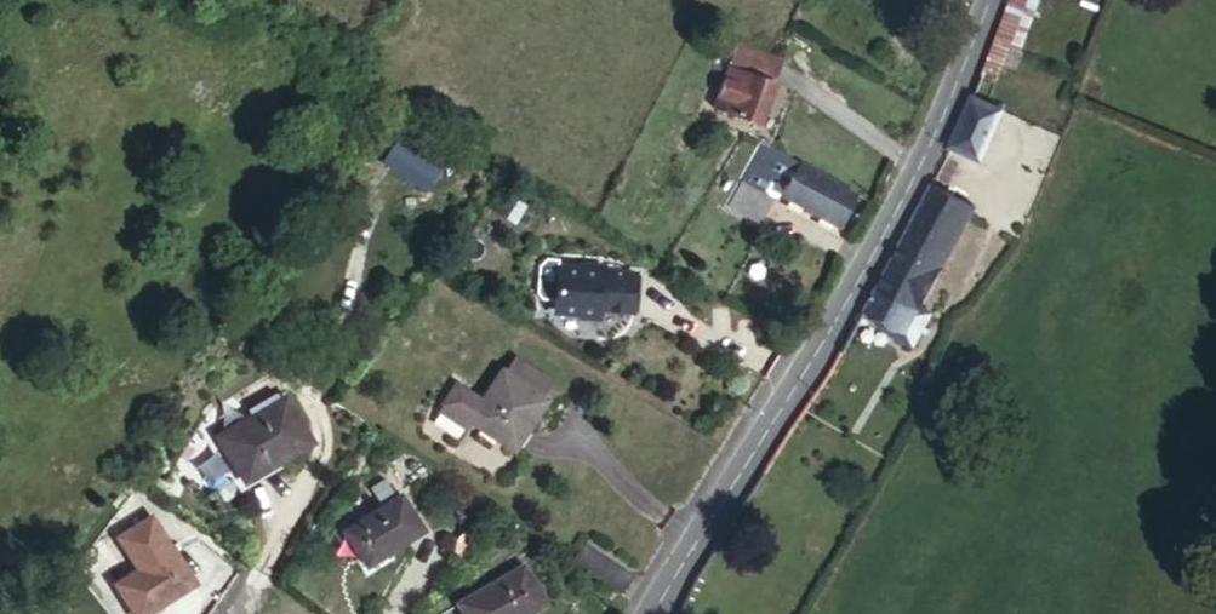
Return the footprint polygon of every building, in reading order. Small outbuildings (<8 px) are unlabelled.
[(996,42),(1014,51),(1039,0),(1016,0),(996,42)] [(996,42),(946,141),(977,155),(999,110),(990,103),(1004,71),(1017,75),(1026,57),(1014,51),(996,42)] [(748,77),(688,58),(678,86),(695,93),(685,118),(728,133),(748,77)] [(402,135),(382,160),(422,193),(443,168),(402,135)] [(730,173),(745,184),(753,171),(719,154),(694,200),(719,218),(733,198),(720,189),(730,173)] [(816,231),(829,206),(755,167),(753,171),(745,184),(742,191),(816,231)] [(970,211),(924,187),(866,307),(891,316),(886,326),(916,342),(932,311),(924,306),(970,211)] [(560,271),(539,271),(539,309),(548,318),(581,317),(579,310),(615,309),(614,272),(588,271),(588,265),(561,263),(560,271)] [(550,400),(560,383),(513,352),(503,369),(550,400)] [(480,404),(470,421),(517,452),(550,400),(503,369),(480,404)] [(435,422),(459,438),(470,421),(480,404),(456,389),(435,422)] [(289,432),(261,392),(199,432),(227,472),(289,432)] [(420,539),(394,498),(337,536),(362,572),(420,539)] [(168,575),(143,536),(93,570),(116,609),(168,575)] [(574,574),(621,606),(633,586),(586,555),(574,574)] [(517,570),(464,608),(468,613),(529,613),(541,606),(517,570)]
